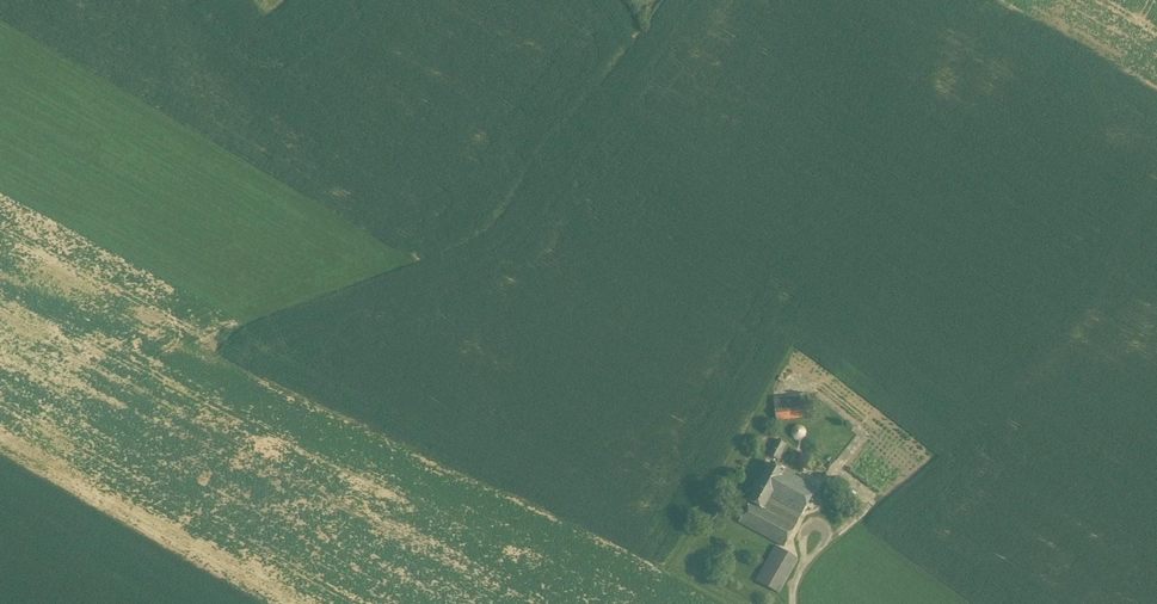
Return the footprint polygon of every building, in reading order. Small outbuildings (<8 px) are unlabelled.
[(773,397),(776,421),(810,417),(807,393),(773,397)] [(787,445),(776,439),(768,455),(779,461),(787,445)] [(784,548),(818,488),(785,471),(772,463),(750,502),(739,523),(784,548)] [(755,580),(779,593),(798,559),(775,545),(755,580)]
